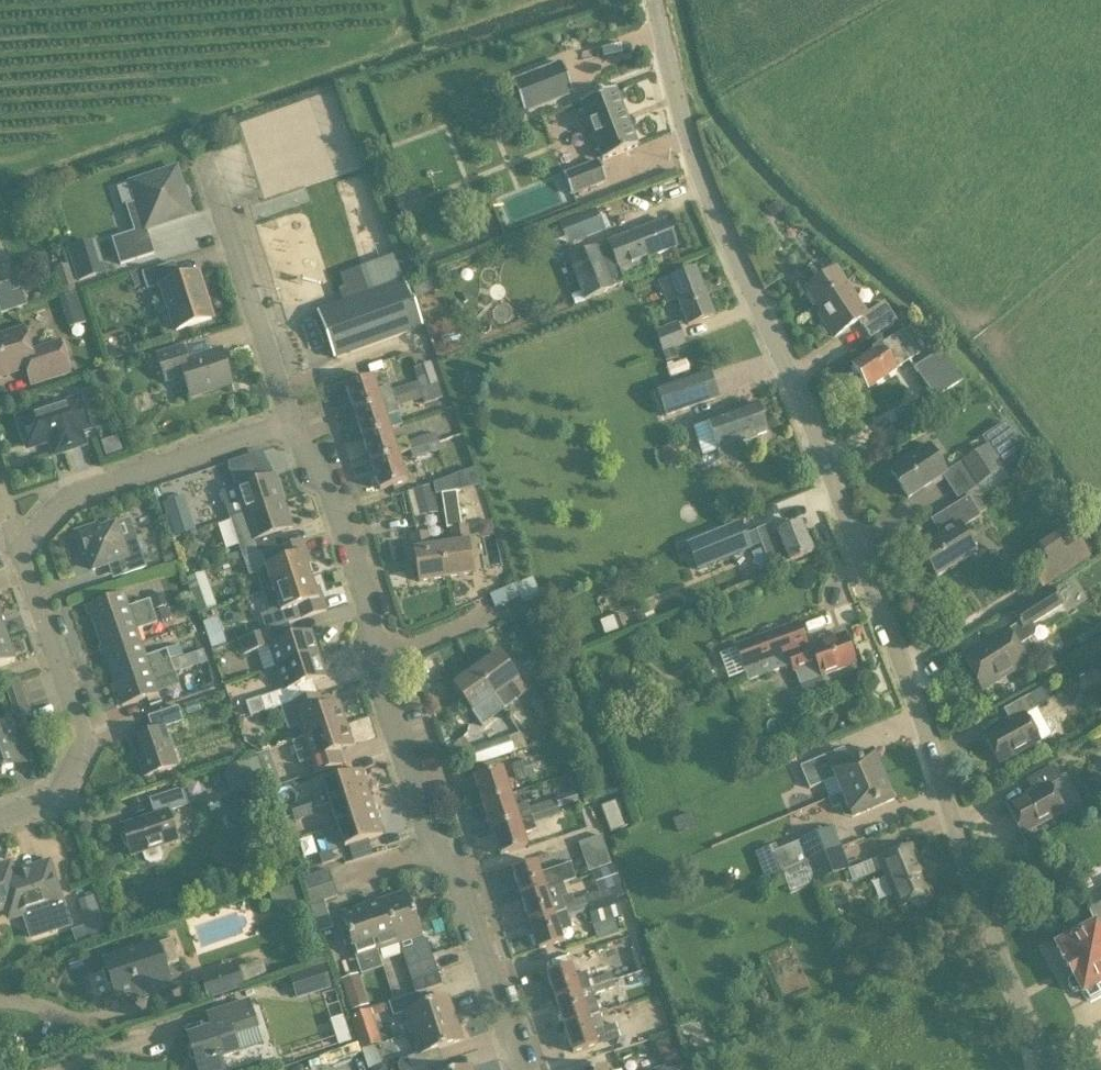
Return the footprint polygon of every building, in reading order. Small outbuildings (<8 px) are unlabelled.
[(524,114),(573,94),(561,64),(512,83),(524,114)] [(580,103),(603,161),(638,147),(615,90),(580,103)] [(571,195),(606,182),(598,162),(563,176),(571,195)] [(177,168),(130,183),(136,205),(128,207),(136,232),(111,240),(121,266),(154,255),(146,230),(192,215),(177,168)] [(604,232),(596,211),(544,232),(553,252),(604,232)] [(676,247),(677,247),(668,220),(608,243),(568,258),(585,301),(607,292),(605,289),(624,282),(650,271),(646,259),(647,259),(676,247)] [(94,239),(68,247),(73,263),(58,267),(64,287),(105,275),(94,239)] [(336,359),(420,328),(411,301),(409,302),(402,285),(404,284),(394,256),(363,267),(340,276),(344,288),(348,301),(319,312),(336,359)] [(179,279),(174,263),(142,274),(147,291),(162,286),(176,331),(212,320),(197,274),(179,279)] [(805,290),(827,322),(824,324),(833,338),(858,322),(870,339),(896,322),(884,303),(867,314),(837,268),(805,290)] [(667,303),(677,299),(688,326),(714,316),(695,270),(660,283),(667,303)] [(443,288),(437,271),(409,281),(416,299),(443,288)] [(1,315),(27,306),(21,290),(12,293),(9,283),(0,286),(0,313),(1,315)] [(82,313),(65,319),(69,329),(85,324),(82,313)] [(685,344),(676,324),(654,333),(663,353),(685,344)] [(893,337),(852,364),(869,390),(897,371),(896,369),(909,361),(920,354),(904,330),(894,338),(893,337)] [(69,373),(59,342),(31,351),(24,331),(0,339),(0,376),(26,367),(31,385),(69,373)] [(183,347),(157,356),(165,383),(180,378),(185,381),(190,397),(232,383),(222,351),(187,362),(183,347)] [(963,381),(942,350),(914,370),(935,399),(963,381)] [(345,387),(354,413),(438,386),(438,385),(431,363),(413,369),(418,384),(391,392),(390,387),(376,391),(373,380),(372,378),(371,379),(345,387)] [(717,398),(708,373),(657,390),(666,416),(717,398)] [(362,438),(389,430),(402,426),(398,413),(396,408),(422,399),(424,406),(442,399),(438,386),(354,413),(362,438)] [(91,429),(81,399),(20,418),(29,448),(51,442),(55,456),(86,446),(82,432),(91,429)] [(708,421),(721,459),(743,451),(740,442),(767,433),(757,404),(708,421)] [(362,438),(371,465),(398,456),(410,451),(437,443),(434,435),(409,443),(407,438),(394,443),(389,430),(362,438)] [(121,435),(104,442),(110,455),(126,449),(121,435)] [(413,460),(440,451),(437,443),(410,451),(413,460)] [(1004,470),(987,445),(961,462),(964,467),(977,487),(1004,470)] [(928,446),(889,472),(907,499),(947,473),(928,446)] [(234,489),(243,516),(283,502),(274,475),(260,480),(256,466),(257,466),(253,456),(241,460),(227,465),(231,475),(235,488),(234,489)] [(406,481),(398,456),(371,465),(379,490),(406,481)] [(478,492),(473,471),(458,475),(464,497),(478,492)] [(431,486),(413,491),(418,510),(435,505),(431,486)] [(165,501),(175,537),(199,530),(189,495),(165,501)] [(976,553),(961,529),(980,517),(968,497),(931,521),(939,535),(918,548),(936,578),(976,553)] [(260,554),(283,546),(279,533),(292,529),(283,502),(243,516),(231,520),(243,560),(260,554)] [(688,544),(699,571),(750,550),(740,523),(688,544)] [(757,531),(749,533),(755,548),(762,545),(771,570),(812,554),(800,523),(777,532),(774,524),(757,531)] [(123,577),(146,568),(136,539),(122,543),(115,524),(98,530),(97,526),(75,533),(82,555),(86,554),(92,571),(118,562),(123,577)] [(451,544),(442,545),(447,578),(474,574),(469,541),(470,541),(468,527),(450,529),(451,544)] [(1021,557),(1041,591),(1090,561),(1070,527),(1021,557)] [(442,545),(431,547),(429,532),(409,535),(412,550),(413,550),(419,583),(447,578),(442,545)] [(256,573),(263,593),(310,577),(306,565),(311,564),(307,553),(308,553),(304,539),(283,546),(260,554),(260,555),(266,570),(256,573)] [(197,613),(216,607),(205,572),(186,579),(197,613)] [(324,598),(323,599),(319,587),(314,589),(310,577),(263,593),(269,613),(279,609),(285,626),(298,621),(298,622),(328,612),(324,598)] [(534,577),(493,594),(499,608),(540,591),(534,577)] [(1032,626),(1063,607),(1051,587),(1011,612),(1019,624),(1023,632),(1032,626)] [(87,606),(96,632),(153,612),(149,600),(129,607),(124,593),(87,606)] [(96,632),(104,658),(142,645),(137,630),(158,623),(153,612),(96,632)] [(622,614),(605,620),(610,633),(627,627),(622,614)] [(226,643),(222,622),(210,624),(214,645),(226,643)] [(791,665),(799,686),(853,665),(842,636),(827,641),(827,639),(807,646),(798,622),(734,646),(735,649),(719,655),(729,679),(744,673),(747,681),(791,665)] [(1036,632),(1032,626),(1023,632),(1019,624),(1006,632),(963,659),(981,689),(1025,662),(1017,649),(1034,638),(1036,632)] [(267,631),(249,637),(241,640),(245,654),(255,651),(268,647),(276,669),(318,655),(311,632),(293,638),(289,625),(267,631)] [(7,640),(0,642),(0,668),(15,663),(7,640)] [(104,658),(113,683),(171,663),(166,650),(146,657),(142,645),(104,658)] [(499,652),(476,669),(495,696),(504,690),(513,702),(528,692),(519,680),(518,680),(499,652)] [(265,712),(281,708),(317,696),(313,683),(326,678),(318,655),(276,669),(283,691),(247,704),(251,717),(265,712)] [(174,673),(171,663),(113,683),(122,707),(159,694),(154,680),(174,673)] [(471,713),(479,727),(495,715),(493,711),(501,705),(495,696),(476,669),(452,685),(471,713)] [(605,673),(593,686),(609,701),(621,688),(605,673)] [(304,739),(304,740),(346,725),(339,703),(324,708),(320,695),(317,696),(281,708),(288,731),(300,727),(304,739)] [(530,704),(541,724),(555,716),(543,696),(530,704)] [(1047,720),(1044,721),(1030,696),(1003,710),(1010,723),(984,737),(999,765),(1052,736),(1052,735),(1054,734),(1055,733),(1056,731),(1056,727),(1055,724),(1053,722),(1051,720),(1047,720)] [(183,722),(178,707),(147,717),(152,732),(128,740),(134,758),(137,757),(144,778),(177,767),(164,728),(183,722)] [(13,769),(8,756),(20,751),(10,722),(0,726),(0,773),(13,769)] [(344,765),(339,752),(354,747),(346,725),(304,740),(292,744),(299,765),(311,761),(315,774),(344,765)] [(508,737),(470,750),(475,767),(514,753),(527,749),(524,738),(522,738),(520,734),(508,737)] [(842,764),(837,751),(800,767),(809,790),(835,779),(841,794),(883,777),(872,752),(842,764)] [(518,779),(533,774),(528,760),(513,766),(514,767),(518,779)] [(248,762),(225,770),(232,791),(255,783),(248,762)] [(1026,780),(1033,793),(1007,808),(1022,836),(1062,814),(1080,804),(1066,777),(1061,780),(1053,766),(1026,780)] [(482,805),(511,795),(502,769),(474,778),(482,805)] [(304,808),(307,818),(319,814),(317,809),(329,804),(367,792),(360,771),(322,783),(326,793),(314,797),(316,804),(304,808)] [(268,789),(280,785),(276,774),(264,778),(268,789)] [(841,794),(827,800),(832,810),(838,807),(842,817),(851,819),(852,818),(893,801),(883,777),(841,794)] [(168,812),(188,806),(183,789),(150,800),(154,815),(121,826),(124,834),(122,838),(125,847),(128,849),(131,857),(142,854),(145,862),(149,865),(160,861),(162,857),(160,848),(177,842),(168,812)] [(329,804),(337,828),(375,816),(367,792),(329,804)] [(482,805),(491,830),(559,807),(556,800),(529,809),(528,804),(515,809),(511,795),(482,805)] [(611,832),(625,827),(634,823),(625,803),(616,806),(615,802),(601,807),(611,832)] [(537,831),(535,825),(561,816),(559,807),(491,830),(500,856),(528,847),(524,835),(537,831)] [(295,822),(307,818),(304,808),(291,812),(293,817),(295,822)] [(381,836),(375,816),(337,828),(343,848),(381,836)] [(808,863),(842,849),(833,827),(798,841),(798,843),(772,854),(779,874),(808,863)] [(610,866),(601,837),(579,844),(588,873),(592,872),(610,866)] [(932,895),(911,845),(877,859),(898,909),(932,895)] [(842,849),(808,863),(815,883),(843,872),(850,869),(842,849)] [(335,862),(331,851),(318,856),(322,866),(335,862)] [(3,910),(7,923),(23,918),(31,941),(73,927),(50,861),(13,872),(10,864),(0,867),(0,911),(3,910)] [(512,871),(521,898),(558,885),(576,879),(570,864),(540,874),(536,863),(512,871)] [(303,882),(307,894),(333,884),(329,872),(303,882)] [(311,906),(310,906),(314,919),(315,919),(328,914),(324,901),(337,897),(337,896),(333,884),(307,894),(311,906)] [(613,897),(610,888),(598,892),(583,897),(583,899),(564,906),(561,898),(562,897),(558,885),(521,898),(529,923),(613,897)] [(1100,997),(1096,989),(1100,986),(1100,888),(1082,898),(1096,924),(1056,947),(1071,978),(1065,983),(1073,993),(1082,993),(1088,1004),(1100,997)] [(406,893),(384,900),(400,944),(408,968),(411,981),(437,973),(427,943),(422,937),(421,937),(406,893)] [(81,901),(93,937),(109,932),(97,895),(81,901)] [(594,926),(622,916),(615,896),(613,897),(529,923),(538,950),(562,942),(559,932),(571,928),(568,919),(589,912),(594,926)] [(384,900),(363,907),(379,951),(400,944),(384,900)] [(363,907),(341,915),(359,968),(368,964),(365,956),(379,951),(363,907)] [(137,998),(170,988),(163,968),(179,963),(171,941),(156,946),(155,944),(103,961),(115,1000),(136,993),(137,998)] [(262,962),(239,968),(244,985),(267,978),(262,962)] [(199,977),(207,1001),(244,988),(236,965),(199,977)] [(546,974),(555,1000),(613,981),(611,975),(589,983),(586,973),(574,977),(570,965),(546,974)] [(331,989),(324,966),(289,977),(296,1000),(331,989)] [(413,988),(415,994),(418,993),(419,994),(442,986),(437,973),(411,981),(413,988)] [(358,974),(341,980),(343,987),(338,988),(343,1004),(348,1003),(351,1012),(368,1006),(358,974)] [(613,981),(555,1000),(564,1027),(601,1015),(594,994),(615,987),(613,981)] [(404,1013),(411,1033),(455,1018),(449,998),(423,1006),(419,994),(418,993),(415,994),(388,1003),(393,1017),(404,1013)] [(231,1037),(256,1029),(247,1003),(210,1015),(215,1029),(188,1038),(198,1069),(223,1069),(219,1058),(237,1053),(231,1037)] [(382,1043),(370,1010),(350,1017),(362,1050),(382,1043)] [(621,1038),(616,1025),(605,1028),(601,1015),(564,1027),(573,1053),(597,1045),(609,1042),(621,1038)] [(442,1062),(438,1050),(463,1042),(455,1018),(411,1033),(418,1055),(401,1060),(398,1067),(399,1069),(417,1069),(442,1062)] [(659,1058),(673,1054),(669,1039),(655,1043),(659,1058)]
